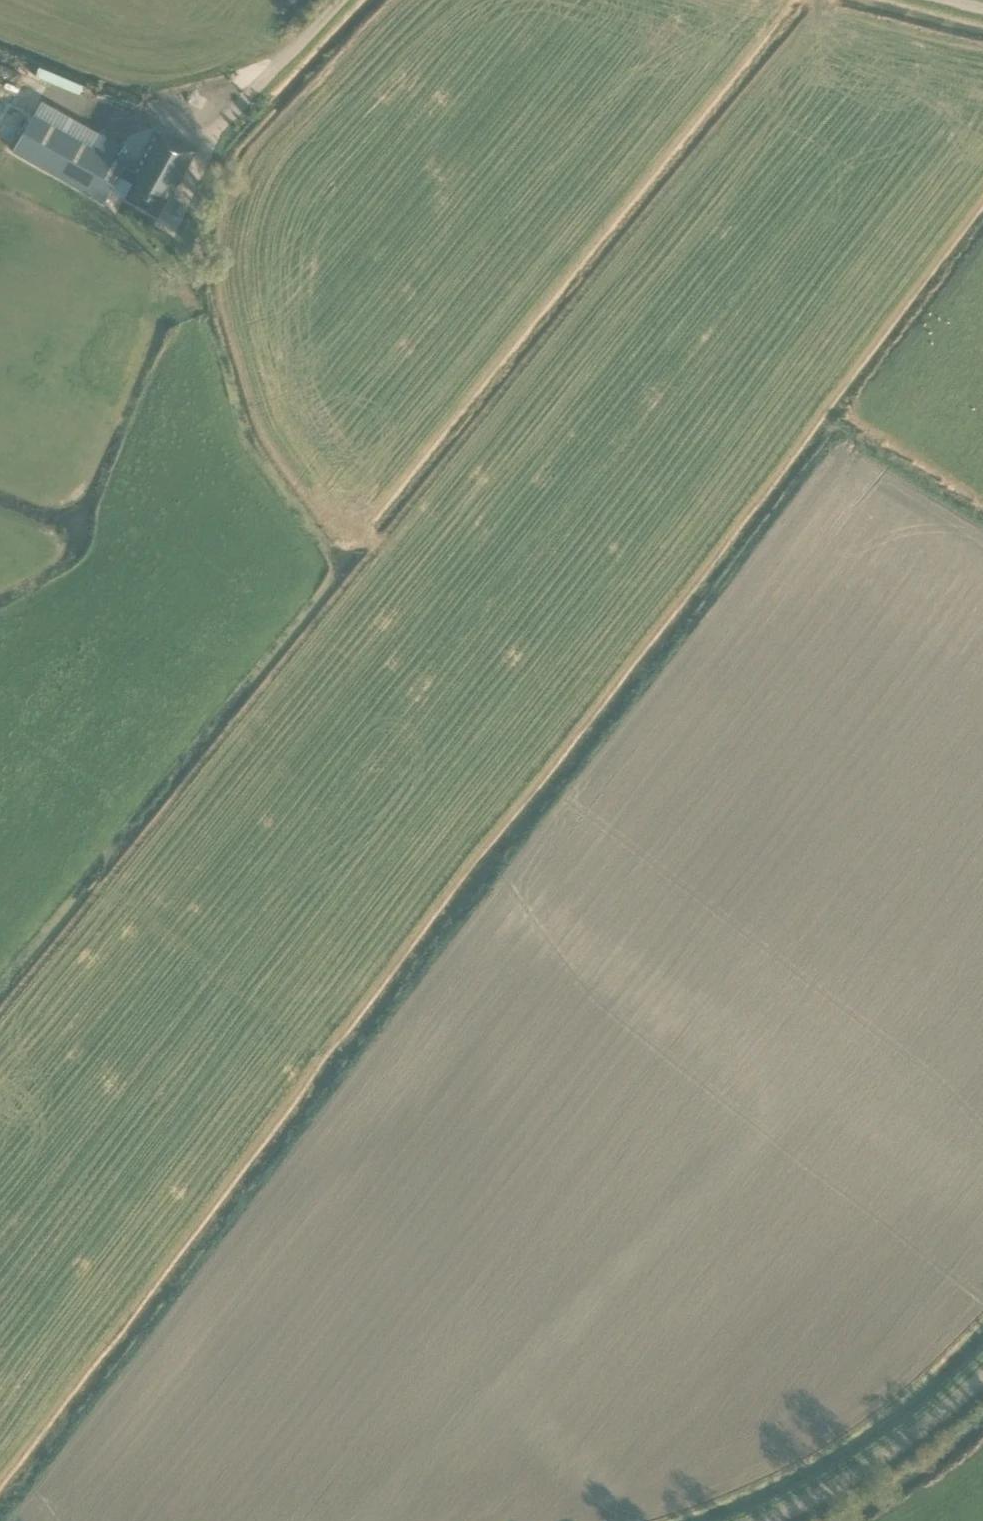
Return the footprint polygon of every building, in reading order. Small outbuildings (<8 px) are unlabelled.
[(122,145),(102,134),(94,150),(36,118),(15,154),(107,205),(121,180),(134,187),(126,201),(160,220),(196,154),(159,133),(136,174),(113,161),(122,145)]
